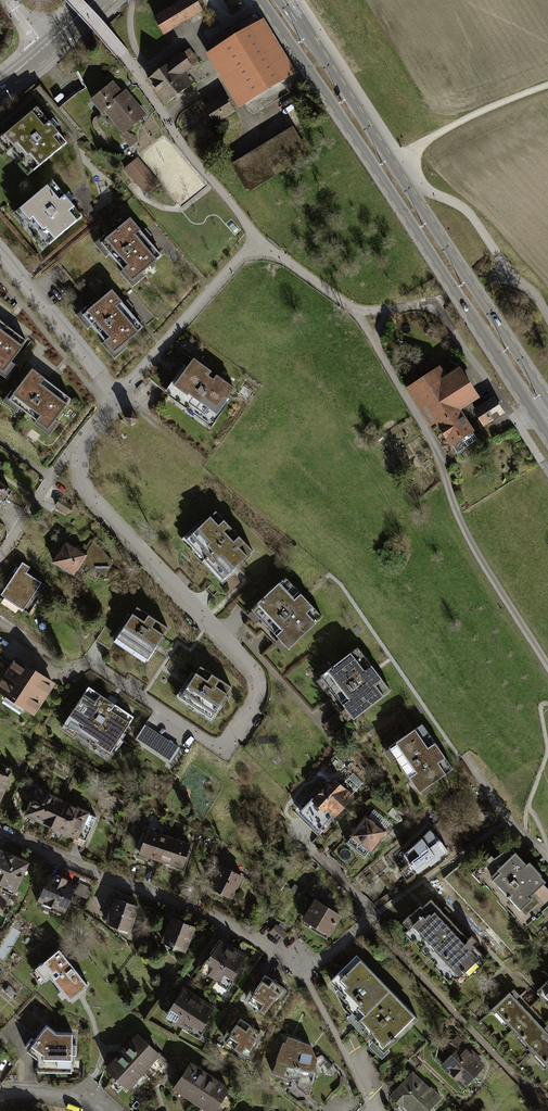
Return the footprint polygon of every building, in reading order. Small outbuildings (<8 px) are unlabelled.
[(155,18),(164,33),(201,11),(194,0),(186,0),(155,18)] [(252,19),(211,43),(246,101),(287,77),(252,19)] [(188,50),(181,56),(189,67),(197,61),(188,50)] [(182,72),(189,67),(181,56),(179,55),(149,78),(167,103),(192,84),(182,72)] [(112,83),(92,100),(102,111),(104,110),(123,132),(141,117),(112,83)] [(223,98),(207,109),(215,121),(232,110),(223,98)] [(36,107),(3,135),(13,147),(10,149),(21,161),(23,159),(33,170),(66,142),(36,107)] [(292,130),(233,165),(247,188),(306,153),(292,130)] [(133,147),(139,141),(131,132),(125,138),(133,147)] [(137,158),(124,168),(146,194),(158,183),(137,158)] [(51,181),(19,209),(28,220),(26,222),(37,234),(39,233),(48,244),(81,216),(51,181)] [(129,218),(101,243),(131,279),(160,255),(129,218)] [(111,290),(82,314),(114,351),(143,327),(111,290)] [(0,321),(0,370),(2,372),(25,340),(0,321)] [(183,364),(163,392),(210,426),(230,398),(228,396),(234,387),(216,375),(213,379),(207,375),(210,371),(193,358),(187,367),(183,364)] [(70,398),(32,369),(8,400),(47,428),(70,398)] [(413,385),(436,422),(458,408),(475,397),(458,370),(448,377),(446,374),(441,377),(440,382),(433,372),(413,385)] [(494,400),(475,412),(483,425),(502,413),(494,400)] [(478,439),(458,408),(436,422),(456,453),(478,439)] [(130,412),(122,417),(128,425),(135,419),(130,412)] [(10,491),(0,484),(0,506),(10,491)] [(72,507),(59,497),(54,504),(67,514),(72,507)] [(198,527),(188,537),(194,544),(195,549),(213,568),(217,569),(224,576),(235,566),(237,569),(245,562),(243,560),(252,551),(215,511),(205,520),(203,517),(196,524),(198,527)] [(78,544),(75,547),(86,554),(82,560),(104,574),(112,563),(93,542),(90,540),(84,548),(78,544)] [(73,574),(82,560),(86,554),(75,547),(65,541),(52,561),(73,574)] [(30,566),(23,561),(2,593),(24,608),(42,581),(27,571),(30,566)] [(285,576),(251,608),(288,648),(322,617),(285,576)] [(27,612),(32,614),(47,585),(43,583),(27,612)] [(125,623),(118,634),(127,640),(125,643),(147,658),(156,644),(158,646),(164,637),(162,635),(168,626),(137,606),(131,615),(127,613),(122,621),(125,623)] [(356,647),(320,675),(353,718),(390,690),(356,647)] [(16,659),(0,683),(0,689),(32,711),(52,684),(16,659)] [(188,682),(181,693),(191,699),(188,702),(210,717),(219,703),(222,705),(227,696),(225,694),(231,685),(200,665),(195,674),(191,672),(185,680),(188,682)] [(109,752),(132,717),(88,687),(65,721),(79,731),(76,735),(94,746),(95,742),(109,752)] [(423,723),(389,745),(418,791),(452,769),(423,723)] [(144,725),(134,739),(169,762),(178,747),(144,725)] [(12,768),(0,763),(0,795),(12,768)] [(333,779),(313,799),(331,816),(351,796),(333,779)] [(38,818),(51,824),(62,801),(36,790),(26,813),(30,814),(30,818),(35,819),(38,818)] [(95,816),(62,801),(51,824),(63,830),(65,833),(70,835),(73,834),(85,839),(95,816)] [(351,835),(346,841),(363,855),(368,849),(369,850),(384,831),(365,815),(350,834),(351,835)] [(139,852),(160,859),(168,837),(146,829),(139,852)] [(401,854),(407,863),(398,871),(404,880),(446,850),(439,840),(429,829),(418,839),(401,854)] [(189,844),(168,837),(160,859),(181,866),(189,844)] [(509,846),(477,870),(487,881),(485,883),(492,890),(494,888),(510,905),(507,907),(514,914),(517,912),(527,923),(535,916),(536,918),(544,911),(542,909),(547,903),(547,889),(542,882),(544,880),(540,875),(541,874),(529,860),(525,863),(509,846)] [(3,883),(0,888),(12,893),(26,863),(0,851),(0,882),(3,883)] [(221,865),(211,886),(230,896),(241,875),(221,865)] [(49,875),(37,903),(62,914),(74,886),(64,882),(65,879),(56,874),(54,877),(49,875)] [(91,887),(81,881),(77,888),(88,893),(91,887)] [(428,897),(402,921),(415,935),(411,938),(420,947),(423,944),(429,950),(425,954),(434,963),(438,960),(460,984),(472,973),(473,974),(478,968),(486,959),(471,943),(475,939),(471,935),(467,938),(428,897)] [(108,920),(107,922),(109,923),(110,925),(114,927),(118,925),(129,929),(137,905),(114,898),(111,908),(108,907),(105,919),(108,920)] [(339,914),(315,900),(304,918),(311,922),(309,925),(325,936),(339,914)] [(171,918),(168,925),(163,939),(162,941),(163,942),(164,944),(169,946),(172,945),(184,950),(193,927),(171,918)] [(155,936),(163,939),(168,925),(160,922),(155,936)] [(275,925),(270,931),(280,940),(285,933),(275,925)] [(244,956),(218,939),(209,953),(211,954),(207,960),(205,958),(200,966),(226,983),(244,956)] [(58,949),(34,968),(44,980),(50,976),(68,999),(78,991),(86,984),(58,949)] [(364,1028),(371,1036),(373,1038),(372,1039),(383,1051),(417,1018),(355,955),(330,980),(338,988),(340,986),(342,988),(339,990),(345,996),(343,997),(348,1002),(345,1004),(356,1015),(354,1017),(360,1023),(358,1025),(362,1030),(364,1028)] [(286,990),(264,974),(253,992),(250,989),(244,998),(263,1011),(276,995),(279,998),(286,990)] [(537,990),(547,1002),(547,979),(537,990)] [(8,984),(4,989),(11,996),(16,991),(8,984)] [(181,989),(168,1011),(167,1010),(164,1015),(166,1016),(166,1014),(197,1031),(211,1006),(181,989)] [(509,992),(494,1006),(505,1019),(503,1020),(520,1038),(522,1037),(544,1061),(542,1062),(547,1068),(547,1035),(509,992)] [(226,1031),(222,1038),(239,1051),(239,1054),(245,1058),(253,1040),(258,1041),(261,1033),(240,1018),(230,1033),(226,1031)] [(72,1032),(56,1032),(45,1025),(35,1039),(31,1036),(24,1045),(27,1047),(26,1049),(37,1058),(37,1065),(71,1065),(71,1054),(76,1054),(76,1044),(72,1044),(72,1032)] [(122,1052),(107,1068),(127,1086),(158,1053),(137,1035),(122,1052)] [(393,1061),(383,1051),(372,1039),(373,1038),(371,1036),(364,1042),(374,1053),(370,1056),(384,1070),(393,1061)] [(445,1046),(452,1052),(462,1042),(456,1036),(445,1046)] [(285,1042),(283,1042),(272,1072),(291,1079),(291,1077),(297,1079),(296,1087),(306,1094),(309,1094),(312,1076),(314,1067),(315,1059),(314,1057),(309,1043),(288,1037),(285,1042)] [(470,1049),(462,1042),(452,1052),(442,1063),(464,1085),(483,1066),(468,1051),(470,1049)] [(320,1054),(314,1057),(315,1059),(314,1067),(323,1075),(326,1073),(332,1078),(339,1071),(320,1054)] [(227,1089),(190,1063),(175,1085),(212,1110),(227,1089)] [(391,1095),(400,1104),(404,1100),(410,1106),(409,1108),(412,1110),(424,1110),(437,1098),(412,1074),(391,1095)] [(333,1093),(312,1076),(309,1094),(308,1096),(322,1107),(333,1093)]
